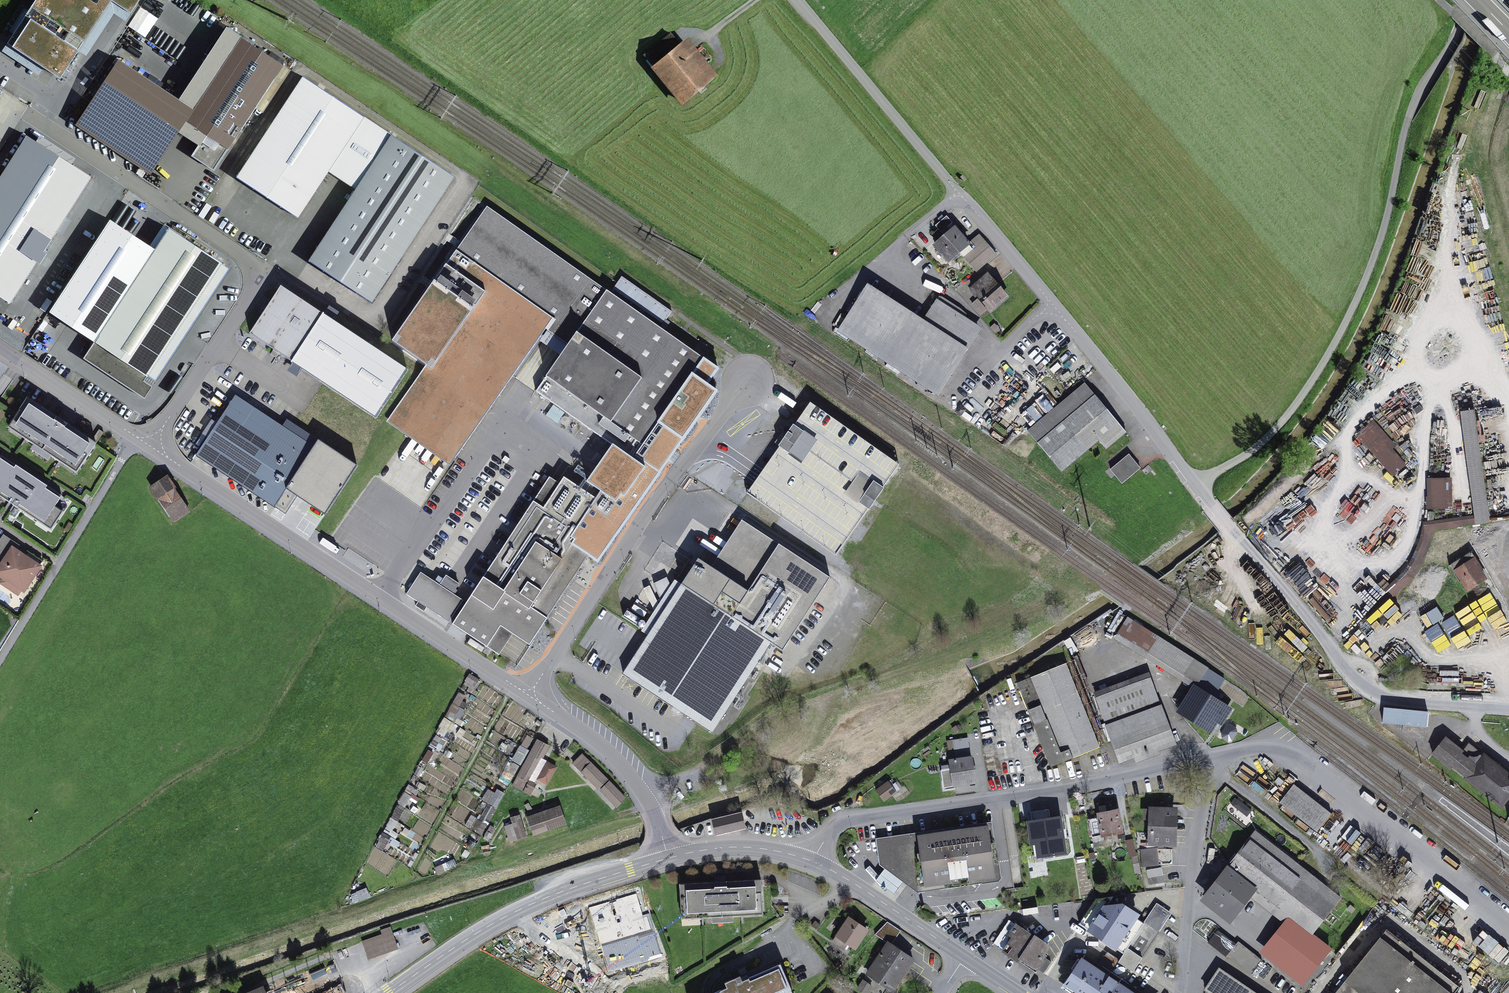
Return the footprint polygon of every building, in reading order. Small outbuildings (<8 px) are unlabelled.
[(28,11),(24,8),(9,31),(13,34),(7,43),(44,68),(60,78),(78,51),(111,1),(131,13),(139,0),(35,0),(28,11)] [(78,51),(86,56),(114,14),(125,21),(131,13),(111,1),(78,51)] [(149,35),(161,17),(145,5),(121,40),(134,49),(145,33),(149,35)] [(221,39),(234,47),(241,37),(228,29),(221,39)] [(644,56),(654,68),(680,46),(670,34),(644,56)] [(191,156),(214,170),(255,108),(283,65),(241,37),(234,47),(221,39),(203,66),(216,75),(186,121),(206,134),(199,144),(191,156)] [(709,80),(715,75),(686,41),(680,46),(709,80)] [(39,75),(44,68),(7,43),(2,51),(39,75)] [(654,68),(683,102),(709,80),(680,46),(654,68)] [(140,167),(183,102),(180,100),(118,60),(75,124),(140,167)] [(255,108),(263,113),(292,70),(283,65),(255,108)] [(206,134),(186,121),(216,75),(203,66),(180,100),(183,102),(140,167),(151,174),(179,131),(199,144),(206,134)] [(236,177),(298,217),(331,167),(358,185),(309,260),(372,302),(455,176),(303,76),(236,177)] [(81,170),(85,163),(40,134),(36,141),(81,170)] [(91,177),(81,170),(36,141),(27,136),(0,178),(0,296),(10,303),(56,231),(65,216),(91,177)] [(704,359),(487,207),(456,251),(551,317),(555,320),(547,331),(548,331),(568,345),(561,356),(536,392),(585,426),(596,434),(633,460),(658,424),(666,413),(690,430),(691,431),(706,409),(698,403),(706,392),(700,388),(689,380),(703,359),(704,359)] [(56,231),(63,236),(72,221),(65,216),(56,231)] [(947,216),(935,226),(939,230),(959,253),(960,252),(976,272),(996,254),(984,240),(975,247),(971,242),(968,244),(955,229),(951,233),(947,228),(951,225),(953,223),(947,216)] [(87,335),(95,340),(169,228),(161,223),(87,335)] [(145,374),(147,376),(148,375),(221,263),(222,262),(169,228),(95,340),(83,358),(145,398),(153,386),(142,379),(145,374)] [(935,246),(949,261),(959,253),(939,230),(933,235),(939,243),(935,246)] [(971,242),(975,247),(984,240),(979,235),(971,242)] [(387,421),(448,464),(551,317),(456,251),(392,342),(426,366),(387,421)] [(148,375),(156,380),(229,268),(221,263),(148,375)] [(991,310),(1006,297),(996,285),(992,281),(987,276),(972,289),(978,295),(991,310)] [(281,287),(249,334),(273,350),(279,354),(292,362),(302,369),(376,417),(407,370),(333,322),(339,313),(329,307),(324,315),(281,287)] [(868,288),(841,330),(938,392),(979,330),(962,319),(966,314),(940,297),(923,323),(868,288)] [(972,305),(981,315),(986,310),(978,300),(972,305)] [(561,356),(568,345),(548,331),(540,342),(561,356)] [(273,350),(270,354),(276,358),(279,354),(273,350)] [(689,380),(700,388),(714,367),(703,359),(689,380)] [(286,372),(296,378),(302,369),(292,362),(286,372)] [(1099,440),(1106,449),(1126,432),(1085,383),(1027,431),(1061,472),(1099,440)] [(706,409),(714,398),(706,392),(698,403),(706,409)] [(307,458),(313,449),(235,397),(228,406),(307,458)] [(79,469),(96,444),(66,424),(57,418),(27,399),(10,424),(27,435),(25,439),(33,445),(51,456),(60,462),(62,458),(79,469)] [(747,494),(836,555),(899,464),(810,403),(759,476),(747,494)] [(274,507),(285,492),(307,458),(228,406),(217,424),(207,438),(196,455),(274,507)] [(60,413),(57,418),(66,424),(69,420),(60,413)] [(666,413),(658,424),(683,441),(690,430),(666,413)] [(202,434),(207,438),(217,424),(211,420),(202,434)] [(25,439),(27,435),(10,424),(8,428),(25,439)] [(1418,488),(1417,479),(1369,425),(1358,435),(1411,494),(1418,488)] [(588,445),(596,434),(585,426),(577,437),(588,445)] [(92,440),(97,443),(104,433),(99,430),(92,440)] [(313,449),(307,458),(285,492),(297,500),(324,517),(356,468),(318,443),(313,449)] [(48,461),(51,456),(33,445),(31,449),(48,461)] [(1111,470),(1122,483),(1140,468),(1129,455),(1111,470)] [(55,506),(62,496),(34,477),(31,482),(26,479),(29,475),(1,456),(0,458),(0,490),(2,492),(0,495),(0,497),(25,513),(28,509),(54,526),(63,512),(55,506)] [(77,473),(79,469),(62,458),(60,462),(77,473)] [(513,634),(530,645),(550,614),(584,562),(596,544),(596,548),(602,549),(603,545),(606,545),(608,530),(614,524),(616,513),(609,512),(611,499),(598,490),(594,497),(590,495),(564,477),(559,485),(543,509),(533,502),(452,624),(493,651),(507,630),(513,634)] [(151,488),(173,522),(189,512),(166,478),(151,488)] [(549,478),(533,502),(543,509),(559,485),(549,478)] [(1432,480),(1432,508),(1446,508),(1445,479),(1432,480)] [(286,516),(297,500),(285,492),(274,507),(286,516)] [(1377,492),(1340,525),(1368,556),(1405,523),(1377,492)] [(51,530),(54,526),(28,509),(25,513),(51,530)] [(1327,606),(1263,530),(1251,540),(1331,635),(1349,620),(1334,601),(1327,606)] [(42,561),(27,551),(24,557),(15,551),(19,546),(3,535),(0,541),(0,555),(1,556),(0,557),(0,565),(1,566),(0,567),(0,575),(3,577),(23,590),(24,591),(40,567),(39,566),(42,561)] [(486,550),(479,564),(488,569),(496,556),(486,550)] [(1463,580),(1468,588),(1484,579),(1478,570),(1481,568),(1471,552),(1449,566),(1460,582),(1463,580)] [(693,582),(688,589),(771,642),(782,650),(826,579),(786,554),(759,597),(705,563),(693,582)] [(681,584),(688,589),(693,582),(679,573),(670,586),(674,595),(681,584)] [(407,594),(449,622),(462,601),(451,594),(439,586),(421,574),(407,594)] [(446,576),(439,586),(451,594),(458,584),(446,576)] [(23,590),(3,577),(0,582),(0,584),(18,596),(23,590)] [(623,673),(712,732),(771,642),(688,589),(681,584),(674,595),(670,586),(667,579),(654,585),(661,600),(665,609),(663,612),(654,616),(657,621),(648,635),(623,673)] [(464,585),(460,592),(469,597),(473,590),(464,585)] [(648,635),(657,621),(654,616),(663,612),(665,609),(661,600),(641,631),(648,635)] [(1120,629),(1128,616),(1124,614),(1116,627),(1120,629)] [(1190,657),(1134,621),(1122,640),(1179,676),(1179,675),(1190,657)] [(499,655),(513,634),(507,630),(493,651),(499,655)] [(1051,767),(1100,748),(1066,664),(1017,683),(1051,767)] [(1224,679),(1207,668),(1196,685),(1213,696),(1224,679)] [(1118,743),(1103,701),(1150,684),(1146,673),(1094,692),(1113,744),(1118,743)] [(1151,756),(1150,752),(1172,744),(1150,684),(1103,701),(1118,743),(1113,744),(1120,762),(1135,756),(1137,761),(1151,756)] [(1210,729),(1181,710),(1194,689),(1191,687),(1175,712),(1208,732),(1210,729)] [(1223,707),(1224,706),(1223,705),(1222,707),(1214,702),(1194,689),(1181,710),(1210,729),(1213,725),(1216,719),(1222,723),(1229,711),(1223,707)] [(1216,698),(1214,702),(1222,707),(1223,705),(1224,703),(1216,698)] [(1213,725),(1218,728),(1222,723),(1216,719),(1213,725)] [(1230,726),(1227,727),(1223,734),(1224,737),(1228,740),(1231,739),(1236,732),(1235,729),(1230,726)] [(524,763),(538,736),(529,732),(516,758),(524,763)] [(1508,796),(1508,776),(1491,762),(1480,753),(1469,744),(1461,754),(1458,751),(1460,749),(1446,737),(1432,754),(1450,769),(1453,766),(1501,805),(1508,796)] [(944,787),(975,782),(968,738),(948,741),(952,772),(942,774),(944,787)] [(513,785),(524,791),(528,784),(548,747),(537,740),(513,785)] [(1491,762),(1494,759),(1483,750),(1480,753),(1491,762)] [(573,764),(598,789),(607,779),(582,754),(573,764)] [(547,763),(538,779),(547,784),(556,767),(547,763)] [(601,790),(617,807),(625,798),(609,782),(601,790)] [(876,791),(884,801),(896,792),(888,782),(876,791)] [(528,784),(524,791),(530,794),(534,787),(528,784)] [(1279,802),(1317,832),(1332,813),(1294,784),(1279,802)] [(493,785),(486,798),(500,805),(507,792),(493,785)] [(1236,801),(1233,804),(1247,814),(1250,811),(1236,801)] [(1174,810),(1164,810),(1164,805),(1151,805),(1151,810),(1145,810),(1145,818),(1153,818),(1152,830),(1152,832),(1147,832),(1147,849),(1158,848),(1160,848),(1160,843),(1173,843),(1174,810)] [(528,817),(533,835),(565,824),(559,807),(528,817)] [(1062,837),(1066,837),(1065,830),(1061,831),(1059,819),(1050,820),(1049,810),(1031,813),(1033,823),(1036,823),(1041,855),(1051,853),(1064,851),(1062,837)] [(1105,844),(1103,835),(1121,831),(1118,811),(1099,815),(1099,817),(1089,819),(1094,846),(1105,844)] [(713,821),(716,834),(744,827),(741,814),(713,821)] [(505,826),(510,842),(526,837),(519,815),(511,818),(513,824),(505,826)] [(1051,853),(1041,855),(1036,823),(1033,823),(1038,858),(1051,856),(1051,853)] [(998,881),(1001,878),(999,862),(991,857),(987,826),(956,831),(957,837),(951,838),(950,832),(881,841),(884,862),(888,865),(906,878),(917,886),(920,882),(930,881),(941,888),(947,880),(955,886),(961,878),(969,884),(975,877),(983,883),(998,881)] [(1341,897),(1256,832),(1206,897),(1217,906),(1226,913),(1245,888),(1252,894),(1256,889),(1270,900),(1289,915),(1313,933),(1341,897)] [(888,865),(884,862),(881,841),(881,837),(875,838),(879,865),(885,869),(888,865)] [(1129,857),(1137,856),(1133,839),(1126,841),(1129,857)] [(1141,849),(1143,867),(1159,865),(1158,848),(1147,849),(1141,849)] [(400,861),(377,849),(369,863),(392,875),(400,861)] [(903,883),(906,878),(888,865),(885,869),(876,880),(894,894),(903,883)] [(1147,870),(1149,885),(1164,882),(1162,867),(1147,870)] [(947,880),(941,888),(930,881),(920,882),(917,886),(906,878),(903,883),(916,893),(983,883),(975,877),(969,884),(961,878),(955,886),(947,880)] [(742,910),(762,909),(761,880),(680,884),(681,914),(701,912),(702,918),(712,917),(733,916),(742,916),(742,910)] [(1214,910),(1230,922),(1252,894),(1245,888),(1226,913),(1217,906),(1214,910)] [(1285,920),(1289,915),(1270,900),(1256,889),(1252,894),(1285,920)] [(1145,922),(1157,930),(1170,912),(1157,904),(1145,922)] [(1090,930),(1124,953),(1127,948),(1143,923),(1125,911),(1127,909),(1123,906),(1119,906),(1117,909),(1103,911),(1090,930)] [(635,933),(630,914),(603,922),(606,931),(595,934),(601,956),(635,946),(640,961),(647,959),(648,964),(666,959),(663,950),(660,951),(653,927),(635,933)] [(1331,951),(1311,935),(1313,933),(1289,915),(1285,920),(1260,953),(1303,986),(1331,951)] [(849,918),(837,936),(848,943),(855,947),(867,930),(849,918)] [(1044,954),(1049,946),(1009,920),(993,944),(1017,960),(1019,957),(1038,969),(1044,973),(1051,962),(1046,958),(1047,956),(1044,954)] [(893,990),(913,960),(888,944),(899,929),(887,922),(875,934),(888,943),(858,989),(864,992),(884,992),(888,987),(889,988),(893,990)] [(1127,948),(1142,958),(1159,931),(1157,930),(1145,922),(1143,923),(1127,948)] [(1335,992),(1454,992),(1459,986),(1387,929),(1335,992)] [(1228,954),(1252,972),(1262,960),(1238,941),(1236,944),(1218,930),(1208,942),(1226,956),(1228,954)] [(369,959),(398,949),(391,931),(362,941),(369,959)] [(844,948),(848,943),(837,936),(834,941),(844,948)] [(1138,963),(1142,958),(1127,948),(1124,953),(1138,963)] [(1104,958),(1115,965),(1119,960),(1107,952),(1104,958)] [(1038,969),(1019,957),(1017,960),(1036,972),(1038,969)] [(1067,992),(1098,992),(1109,976),(1083,959),(1062,990),(1067,992)] [(790,989),(791,989),(780,964),(748,978),(750,983),(727,992),(782,992),(790,989)] [(1205,989),(1211,992),(1251,992),(1231,979),(1233,977),(1220,968),(1205,989)] [(735,984),(742,980),(740,975),(725,982),(727,987),(728,989),(736,985),(735,984)] [(1109,976),(1098,992),(1134,992),(1109,976)] [(1233,977),(1231,979),(1251,992),(1257,992),(1233,977)] [(722,992),(727,992),(750,983),(748,978),(742,980),(735,984),(736,985),(728,989),(727,987),(721,990),(722,992)]
